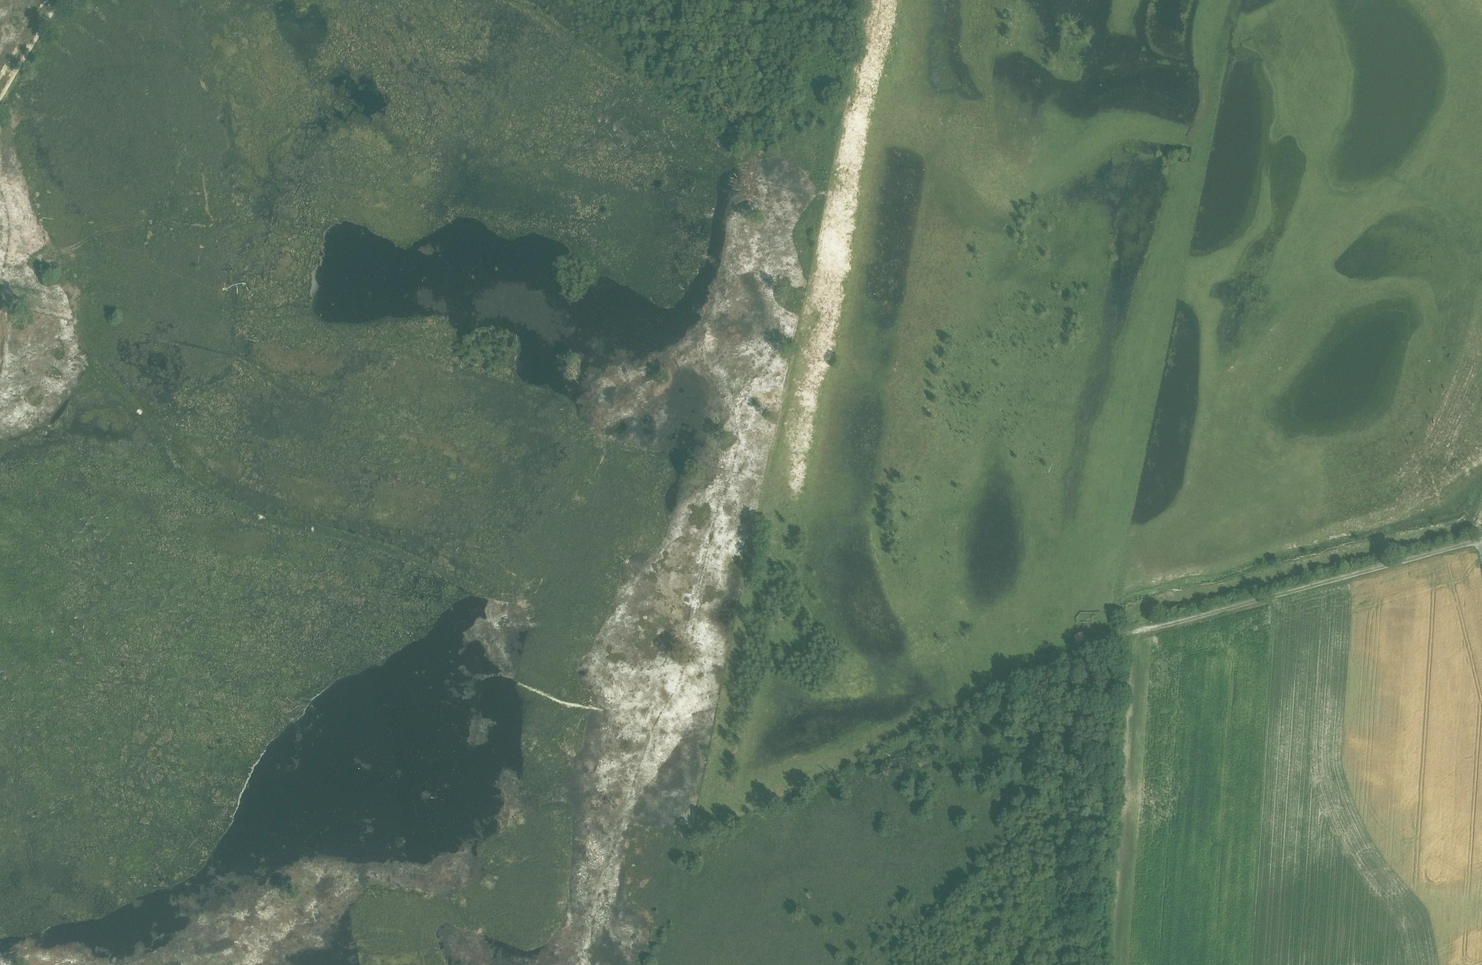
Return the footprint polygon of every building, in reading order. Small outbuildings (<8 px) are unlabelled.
[(1074,634),(1080,649),(1091,643),(1085,629),(1074,634)]
